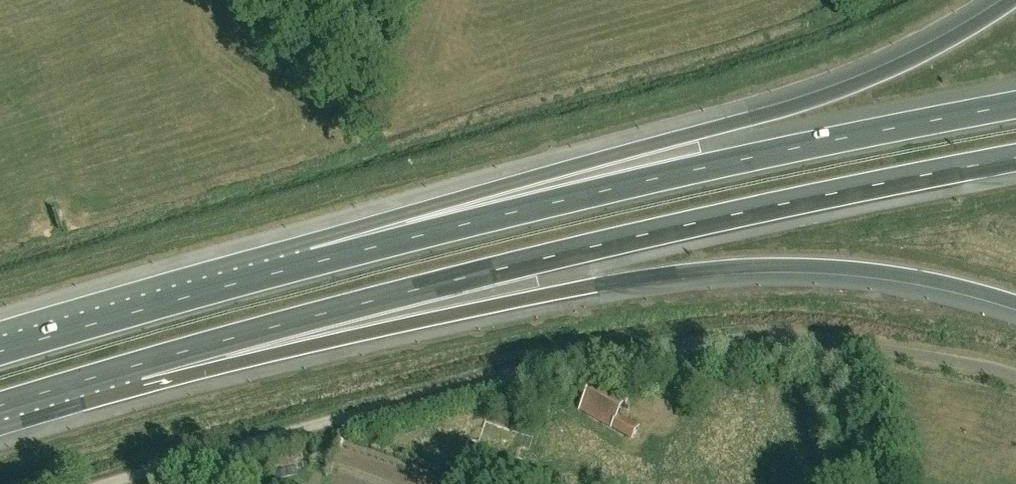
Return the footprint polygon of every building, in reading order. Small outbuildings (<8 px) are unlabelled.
[(634,438),(640,426),(619,415),(631,394),(598,377),(581,410),(634,438)]
